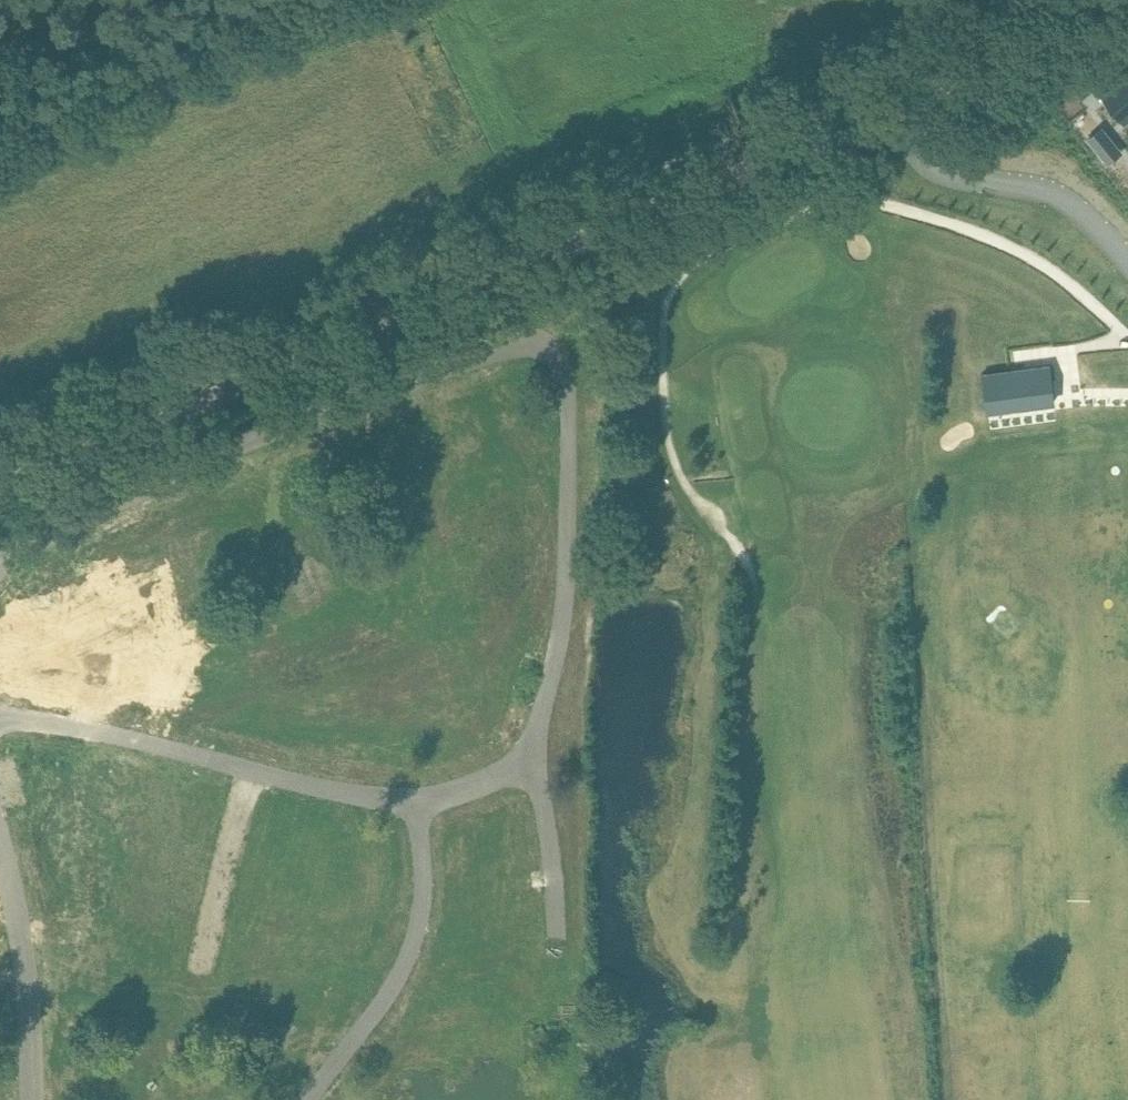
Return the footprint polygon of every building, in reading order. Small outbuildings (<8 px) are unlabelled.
[(1101,94),(1122,120),(1127,116),(1127,73),(1101,94)] [(1117,145),(1101,125),(1088,136),(1104,156),(1117,145)] [(1050,365),(982,373),(986,402),(1054,393),(1050,365)]
